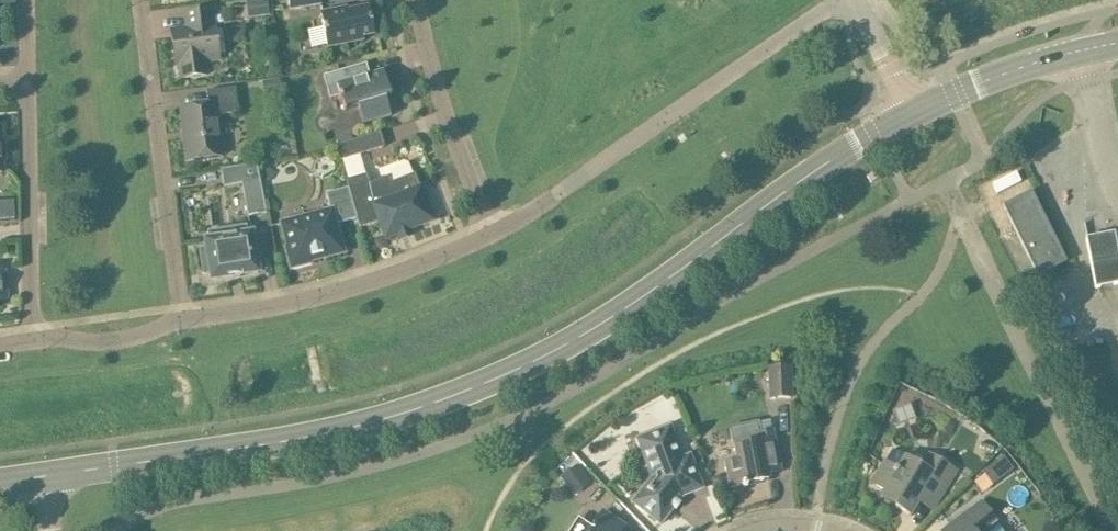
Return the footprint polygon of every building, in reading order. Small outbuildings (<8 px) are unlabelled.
[(267,0),(249,0),(245,0),(248,18),(269,15),(267,0)] [(321,4),(321,0),(289,0),(290,9),(321,4)] [(374,33),(369,7),(348,11),(348,8),(321,13),(327,46),(364,39),(363,36),(374,33)] [(213,25),(211,10),(185,13),(188,35),(172,37),(175,65),(179,65),(180,78),(207,75),(205,61),(219,60),(214,25),(213,25)] [(352,81),(348,68),(323,75),(330,98),(339,96),(340,101),(341,100),(344,111),(358,107),(363,123),(390,116),(386,99),(391,98),(383,72),(352,81)] [(266,97),(280,95),(278,82),(264,84),(266,97)] [(188,160),(223,156),(218,116),(239,113),(235,87),(206,91),(208,105),(181,109),(188,160)] [(341,160),(384,146),(380,132),(337,145),(341,160)] [(348,187),(357,219),(359,227),(379,222),(386,238),(433,220),(415,173),(391,182),(389,176),(370,183),(366,174),(346,179),(348,187)] [(249,217),(266,213),(259,179),(242,182),(249,217)] [(336,224),(357,219),(348,187),(326,193),(331,210),(281,223),(287,247),(284,248),(290,270),(312,264),(311,261),(343,252),(336,224)] [(1038,275),(1065,261),(1031,192),(1003,206),(1038,275)] [(17,215),(17,200),(0,200),(0,216),(17,215)] [(1117,283),(1117,250),(1115,232),(1100,234),(1085,237),(1095,288),(1110,285),(1117,283)] [(242,275),(258,272),(252,233),(205,241),(206,247),(199,248),(203,275),(211,273),(212,280),(228,277),(228,278),(242,276),(242,275)] [(769,399),(793,398),(792,365),(767,366),(769,399)] [(761,432),(759,421),(729,427),(735,460),(726,461),(731,486),(768,479),(766,467),(779,465),(772,430),(761,432)] [(683,458),(670,426),(637,439),(652,477),(633,501),(660,523),(672,507),(676,510),(683,501),(680,499),(682,495),(702,487),(690,455),(683,458)] [(981,442),(978,451),(991,455),(994,446),(981,442)] [(958,470),(928,452),(920,465),(905,456),(898,468),(885,461),(872,482),(885,490),(881,497),(910,514),(917,502),(933,511),(958,470)] [(560,477),(570,491),(572,490),(588,479),(578,464),(562,475),(560,477)] [(995,520),(981,502),(942,530),(981,530),(995,520)] [(625,526),(603,511),(591,529),(592,530),(621,530),(625,526)]
